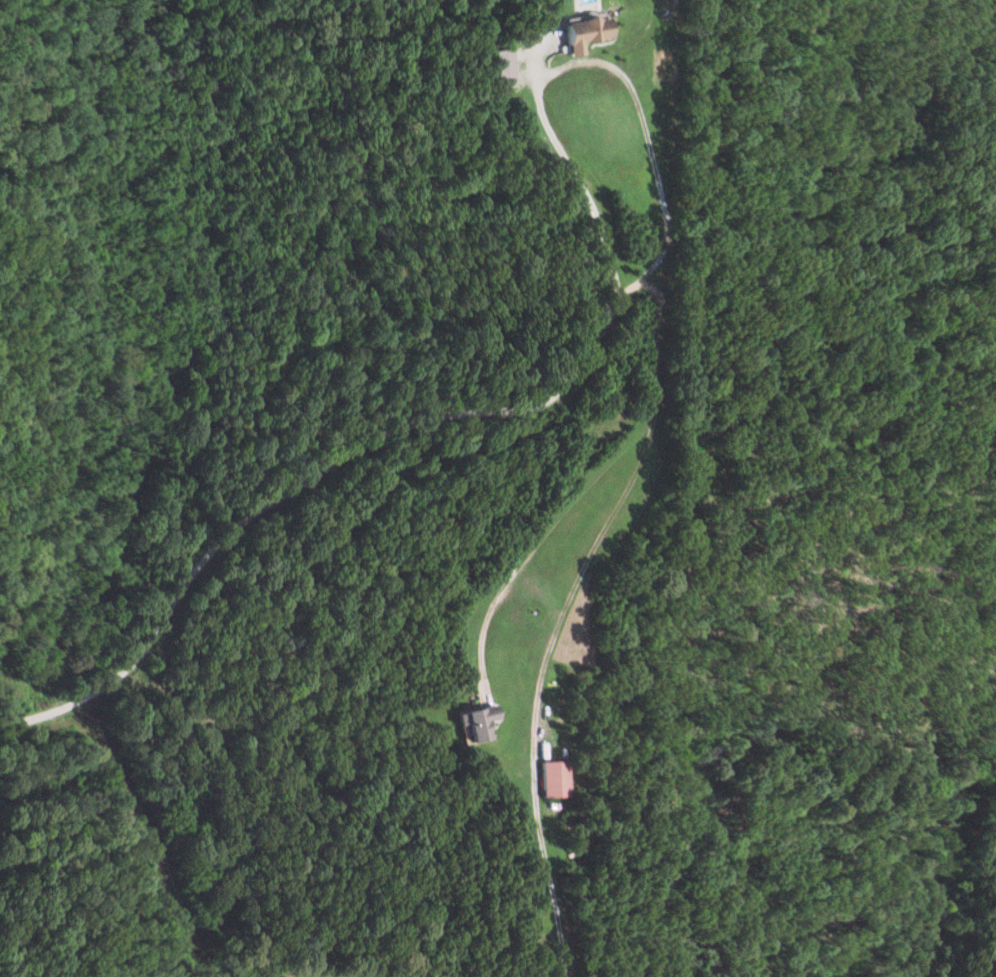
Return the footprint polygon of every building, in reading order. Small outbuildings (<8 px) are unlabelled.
[(576,55),(575,44),(605,39),(601,16),(555,24),(561,58),(576,55)] [(479,739),(477,722),(491,719),(489,705),(447,712),(450,725),(456,724),(459,742),(479,739)] [(536,797),(562,796),(561,761),(534,761),(536,797)]
